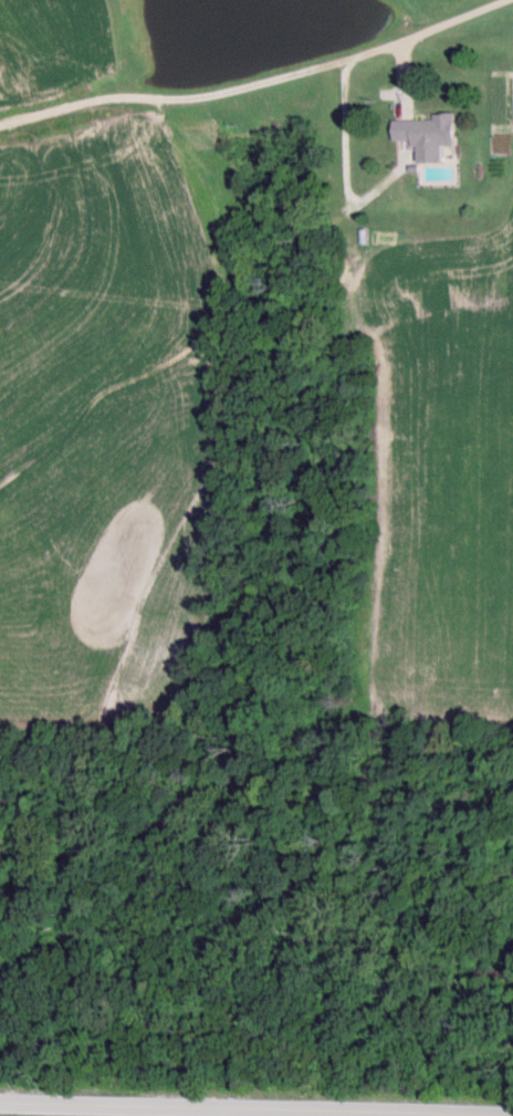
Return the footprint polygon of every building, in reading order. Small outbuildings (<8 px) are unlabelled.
[(418,144),(419,165),(441,165),(441,147),(455,147),(454,116),(433,116),(433,121),(395,122),(396,145),(418,144)]
